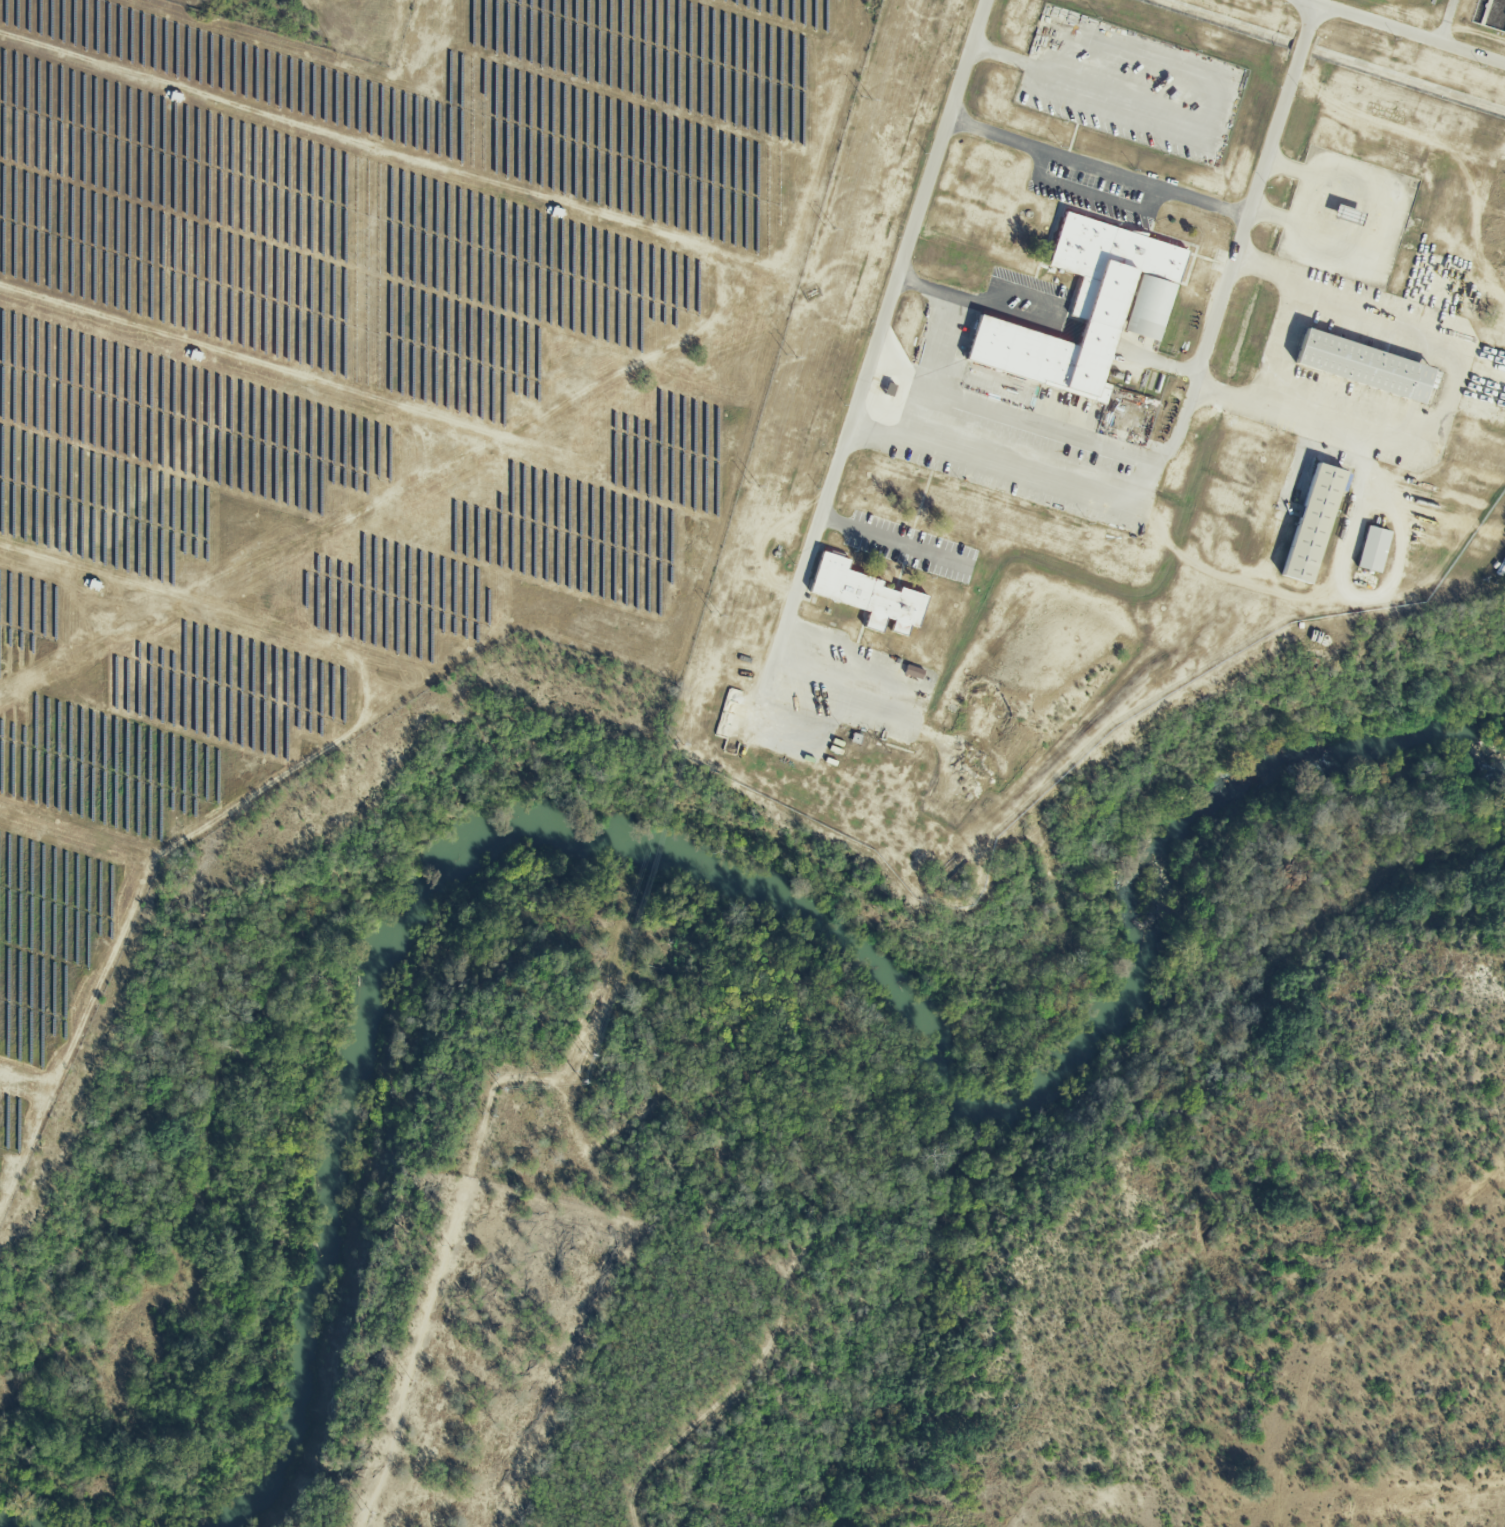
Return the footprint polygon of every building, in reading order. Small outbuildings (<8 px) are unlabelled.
[(966,362),(1107,400),(1111,385),(1107,383),(1121,330),(1161,341),(1176,283),(1178,284),(1188,246),(1063,213),(1049,266),(1081,274),(1070,315),(1086,320),(1080,343),(979,316),(966,362)] [(1435,366),(1306,328),(1295,365),(1424,403),(1435,366)] [(1357,567),(1380,573),(1391,531),(1367,525),(1357,567)] [(810,594),(869,610),(864,627),(882,631),(885,618),(894,620),(891,630),(907,635),(910,625),(918,627),(927,595),(900,587),(899,592),(882,587),(883,580),(847,571),(850,559),(821,551),(810,594)] [(921,679),(924,669),(906,665),(904,675),(921,679)]
